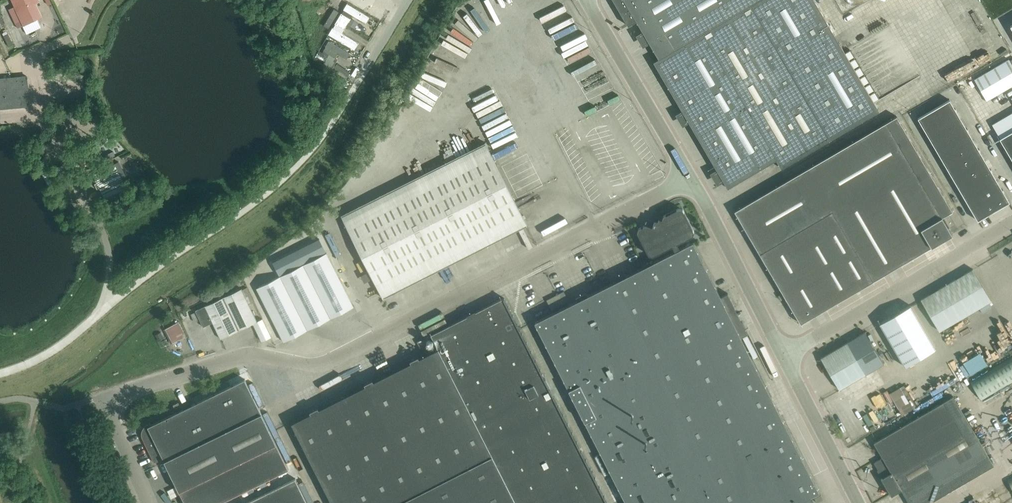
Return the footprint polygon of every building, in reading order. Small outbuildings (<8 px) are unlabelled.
[(42,17),(35,3),(34,3),(33,0),(12,0),(23,25),(42,17)] [(351,3),(367,13),(371,6),(361,0),(353,0),(351,3)] [(728,188),(776,159),(781,168),(879,110),(814,0),(613,0),(628,25),(636,20),(638,24),(658,58),(656,59),(653,61),(659,71),(727,188),(728,188)] [(894,15),(935,96),(969,79),(929,0),(924,0),(894,15)] [(347,4),(344,9),(366,23),(369,17),(347,4)] [(341,13),(337,19),(346,25),(347,23),(350,19),(341,13)] [(350,19),(347,23),(354,28),(357,23),(350,18),(350,19)] [(346,25),(337,19),(334,24),(343,29),(346,25)] [(333,27),(329,34),(354,49),(358,42),(333,27)] [(350,53),(329,40),(326,46),(347,59),(350,53)] [(324,61),(328,56),(319,50),(315,56),(324,61)] [(974,79),(986,100),(1011,85),(1011,65),(1009,59),(974,79)] [(27,76),(0,78),(0,108),(30,105),(27,76)] [(902,93),(892,97),(895,107),(905,104),(902,93)] [(939,118),(955,109),(949,99),(933,108),(939,118)] [(923,128),(939,118),(933,108),(917,118),(923,128)] [(955,109),(939,118),(945,127),(960,118),(955,109)] [(800,323),(878,277),(952,234),(948,228),(955,224),(949,213),(952,211),(896,116),(735,210),(800,323)] [(939,118),(923,128),(929,137),(945,127),(939,118)] [(951,138),(967,129),(960,118),(945,127),(951,138)] [(935,147),(951,138),(945,127),(929,137),(935,147)] [(957,148),(972,139),(967,129),(951,138),(957,148)] [(1004,148),(1005,148),(1011,160),(1011,131),(999,138),(1004,145),(1003,146),(1004,148)] [(941,158),(957,148),(951,138),(935,147),(941,158)] [(972,139),(957,148),(964,160),(979,150),(972,139)] [(344,220),(380,292),(524,220),(488,148),(344,220)] [(957,148),(941,158),(947,169),(964,160),(957,148)] [(970,171),(986,162),(979,150),(964,160),(970,171)] [(954,180),(970,171),(964,160),(947,169),(954,180)] [(986,162),(970,171),(977,182),(992,173),(986,162)] [(93,174),(107,205),(129,194),(115,164),(93,174)] [(970,171),(954,180),(960,191),(977,182),(970,171)] [(982,191),(998,182),(992,173),(977,182),(982,191)] [(966,201),(982,191),(977,182),(960,191),(966,201)] [(988,201),(1003,192),(998,182),(982,191),(988,201)] [(971,210),(988,201),(982,191),(966,201),(971,210)] [(1003,192),(988,201),(993,210),(1008,201),(1009,202),(1003,192)] [(988,201),(971,210),(977,220),(978,220),(977,219),(993,210),(988,201)] [(534,322),(626,502),(814,502),(811,496),(819,492),(740,336),(748,333),(742,321),(735,325),(727,310),(735,307),(728,293),(720,296),(693,242),(680,248),(677,243),(692,235),(694,231),(683,209),(678,208),(663,215),(662,219),(658,218),(657,221),(654,220),(653,224),(649,222),(648,226),(645,224),(638,228),(637,232),(648,254),(652,256),(672,245),(675,251),(534,322)] [(319,239),(273,263),(279,275),(326,252),(319,239)] [(303,264),(330,318),(353,306),(326,252),(303,264)] [(280,276),(307,329),(330,318),(303,264),(280,276)] [(939,330),(991,300),(978,278),(973,269),(920,298),(939,330)] [(307,329),(280,276),(257,288),(284,341),(307,329)] [(205,305),(195,310),(203,327),(213,322),(221,338),(233,332),(257,321),(241,288),(218,300),(205,305)] [(520,331),(503,298),(431,334),(438,348),(424,355),(291,423),(332,502),(607,502),(520,331)] [(879,323),(904,366),(905,366),(936,348),(911,305),(910,305),(879,323)] [(172,343),(185,336),(178,322),(165,328),(172,343)] [(865,331),(856,337),(847,342),(820,358),(839,389),(865,373),(883,363),(865,331)] [(889,341),(878,345),(881,354),(893,349),(889,341)] [(1011,382),(1011,356),(970,381),(981,400),(1011,382)] [(912,407),(922,402),(910,377),(893,385),(901,403),(909,400),(912,407)] [(264,418),(245,379),(150,425),(149,423),(147,424),(142,429),(141,433),(142,438),(144,437),(146,440),(144,441),(147,449),(154,462),(163,458),(185,502),(218,502),(289,469),(264,418)] [(993,465),(954,396),(874,442),(882,456),(873,461),(881,476),(880,477),(890,494),(900,488),(909,502),(926,502),(993,465)] [(890,417),(901,412),(898,407),(888,411),(890,417)] [(295,478),(244,502),(307,502),(295,478)]
